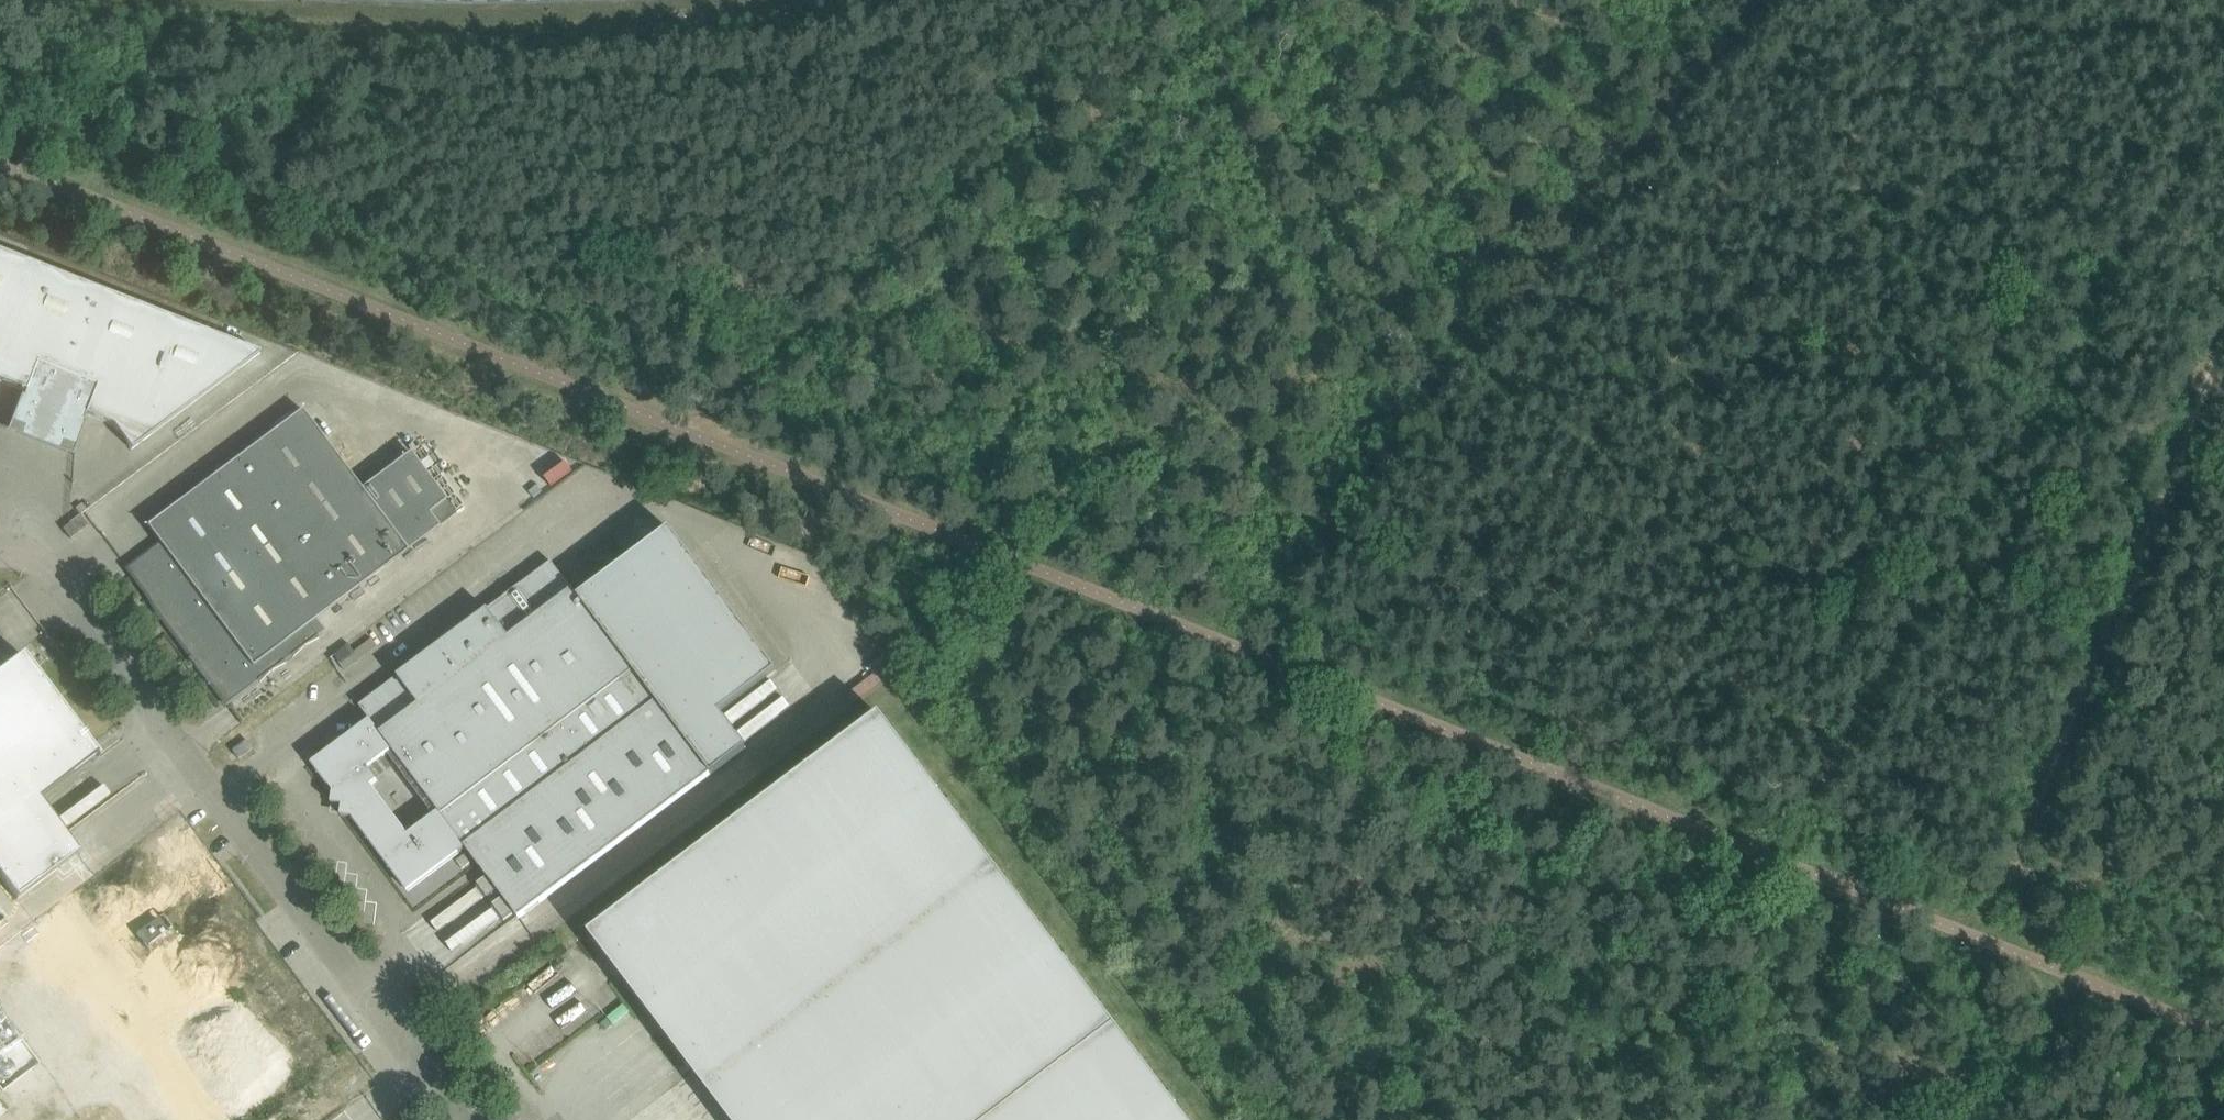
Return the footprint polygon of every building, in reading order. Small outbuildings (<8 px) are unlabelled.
[(40,441),(99,290),(0,251),(0,381),(25,391),(22,397),(21,396),(8,428),(40,441)] [(85,421),(83,421),(86,415),(112,425),(131,449),(260,353),(99,290),(40,441),(73,453),(85,421)] [(456,513),(427,475),(409,451),(360,488),(301,409),(146,525),(159,543),(126,568),(145,593),(146,592),(160,610),(156,612),(190,657),(187,658),(199,670),(207,685),(209,684),(225,704),(257,680),(259,683),(270,671),(285,663),(283,660),(290,655),(292,658),(304,646),(318,638),(308,624),(421,540),(456,513)] [(87,525),(79,515),(62,528),(70,538),(87,525)] [(370,720),(363,724),(312,763),(333,791),(331,804),(342,805),(341,816),(353,817),(408,891),(465,848),(478,864),(519,919),(711,775),(746,748),(719,713),(776,671),(669,529),(578,597),(551,561),(436,647),(362,703),(358,705),(370,720)] [(63,834),(38,800),(98,756),(22,655),(0,672),(0,877),(16,899),(79,852),(77,850),(76,851),(63,834)] [(773,678),(727,711),(747,740),(794,707),(773,678)] [(729,1119),(1185,1119),(879,715),(589,934),(729,1119)] [(246,739),(232,750),(238,759),(252,748),(246,739)] [(161,914),(170,927),(165,931),(156,918),(137,932),(116,903),(0,990),(0,1119),(279,1119),(277,1116),(292,1105),(286,1097),(283,1093),(338,1052),(312,1016),(294,1029),(271,997),(287,985),(275,968),(268,974),(257,959),(247,966),(237,952),(244,947),(233,932),(248,921),(226,891),(233,886),(220,870),(161,914)]
